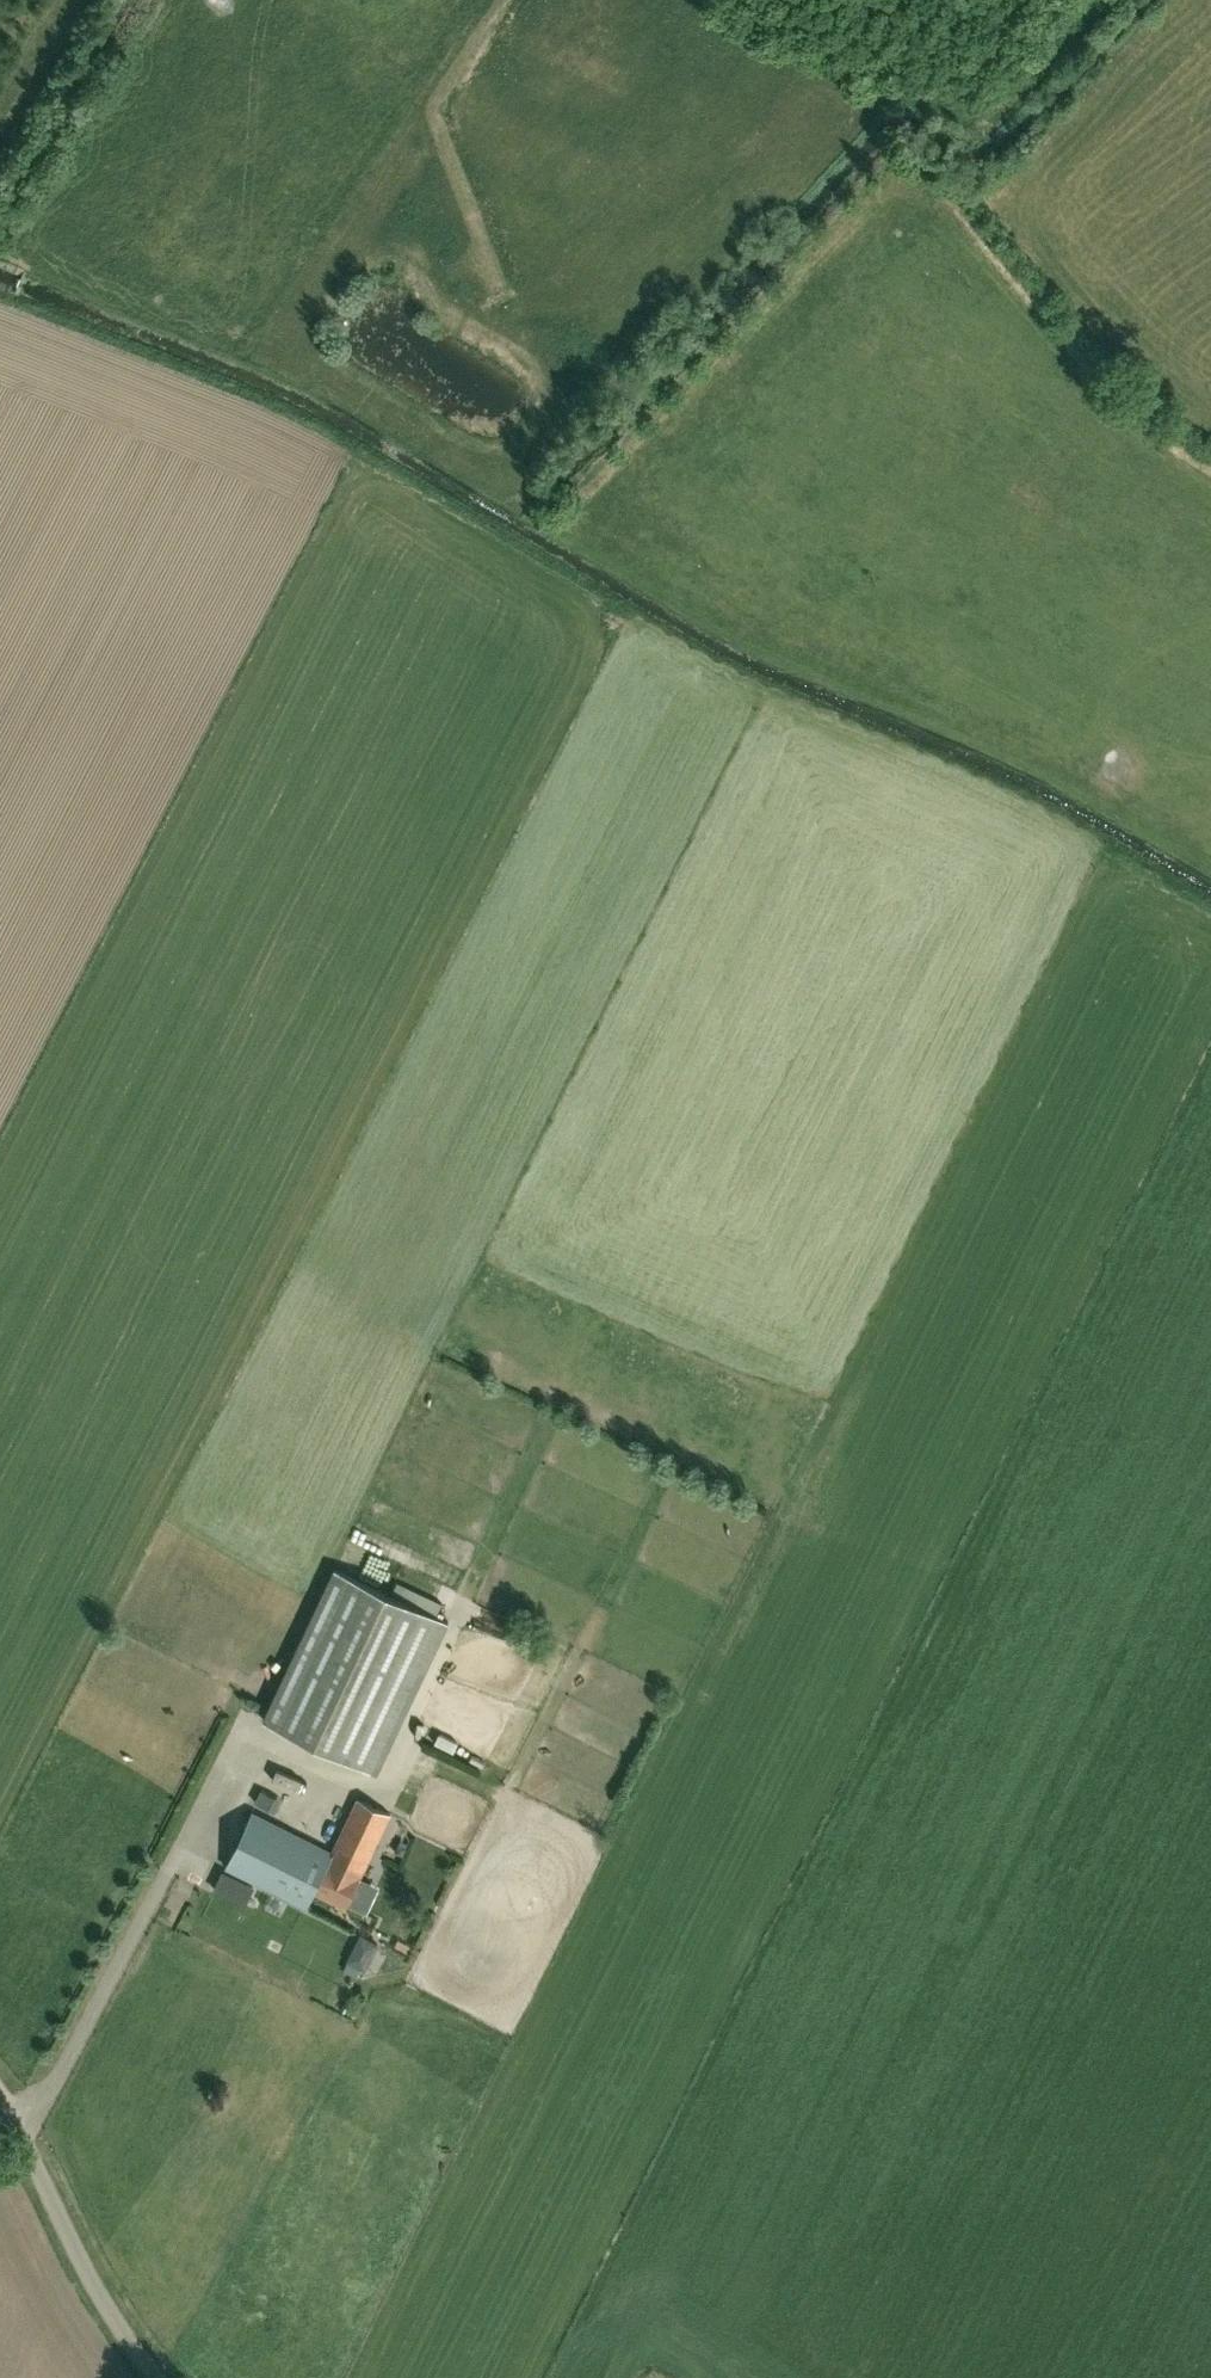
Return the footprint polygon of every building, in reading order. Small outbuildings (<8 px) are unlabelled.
[(340,1567),(264,1716),(371,1770),(447,1621),(340,1567)] [(276,1814),(282,1801),(263,1791),(257,1804),(276,1814)] [(346,1906),(390,1813),(357,1798),(330,1851),(253,1811),(225,1865),(306,1906),(314,1890),(346,1906)] [(401,1856),(405,1847),(398,1843),(394,1852),(401,1856)] [(223,1874),(215,1891),(246,1906),(254,1889),(223,1874)] [(359,1933),(345,1961),(365,1970),(379,1942),(359,1933)]
